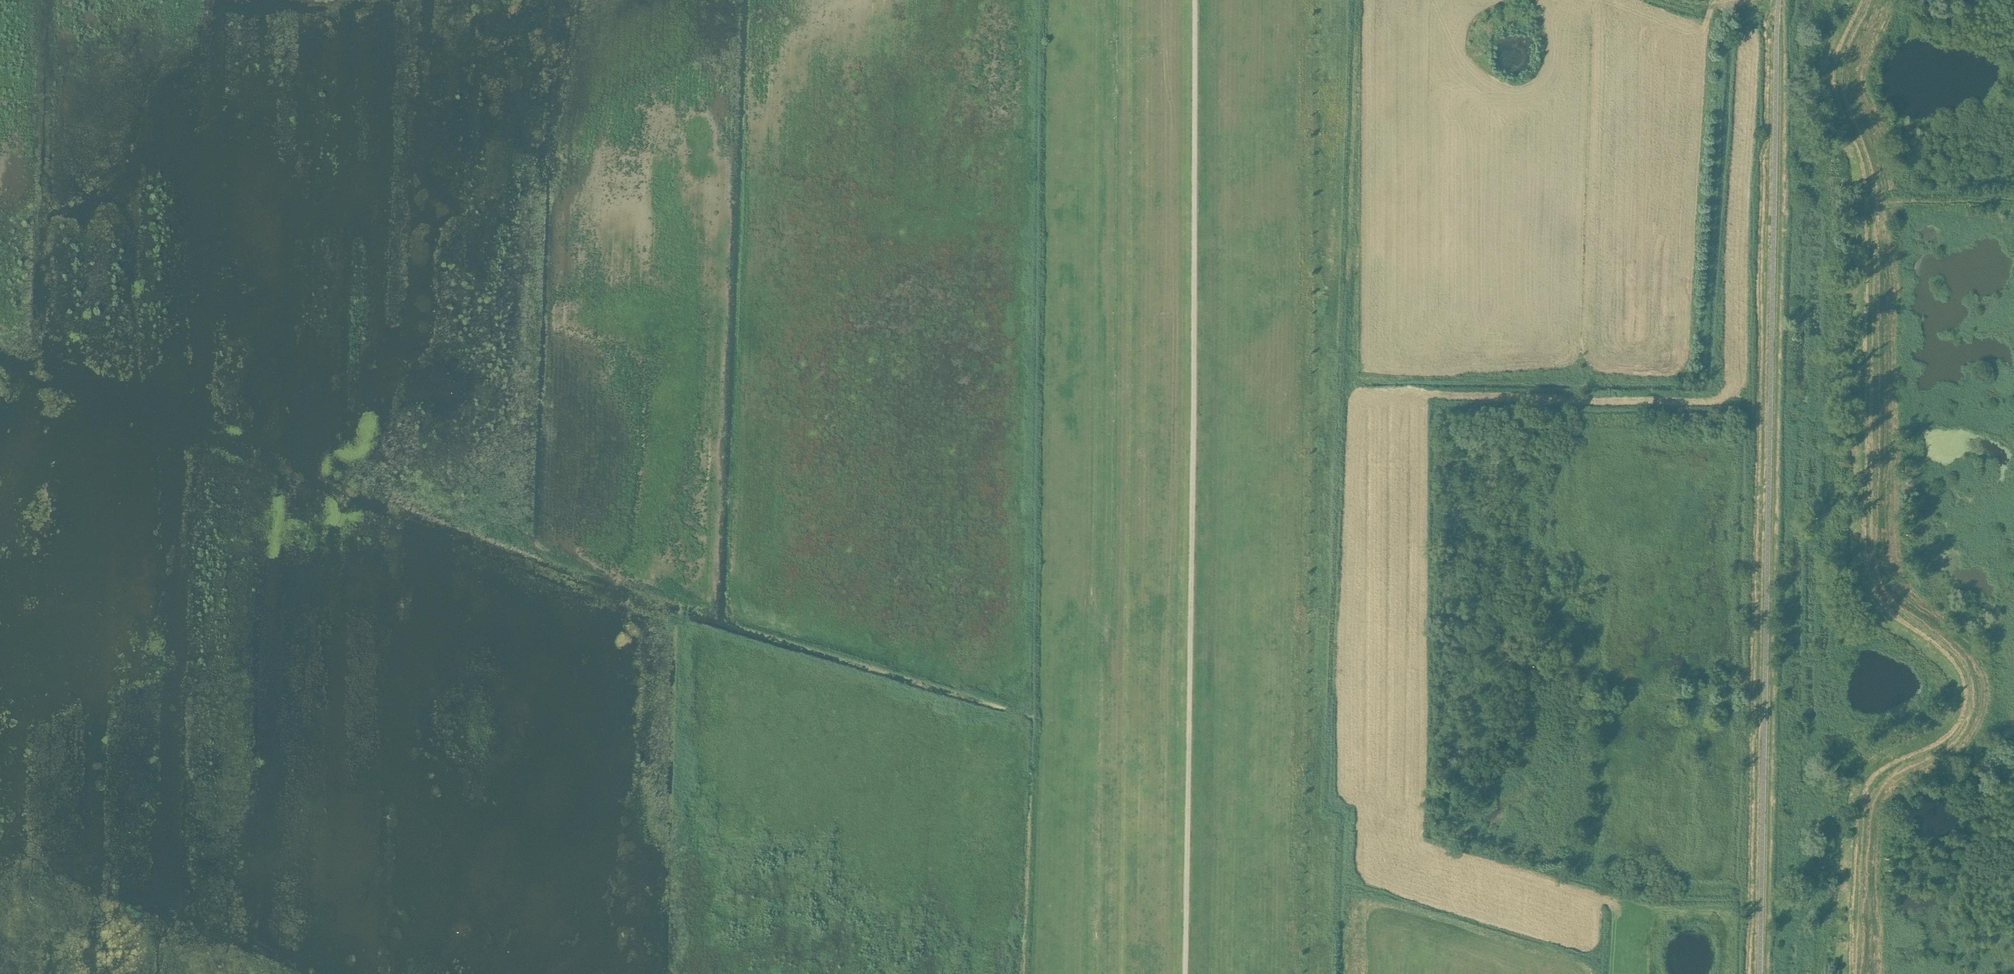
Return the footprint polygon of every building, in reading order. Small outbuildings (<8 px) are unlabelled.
[(1848,181),(1841,181),(1840,202),(1847,202),(1848,181)] [(1857,795),(1848,795),(1847,810),(1856,810),(1857,795)]
